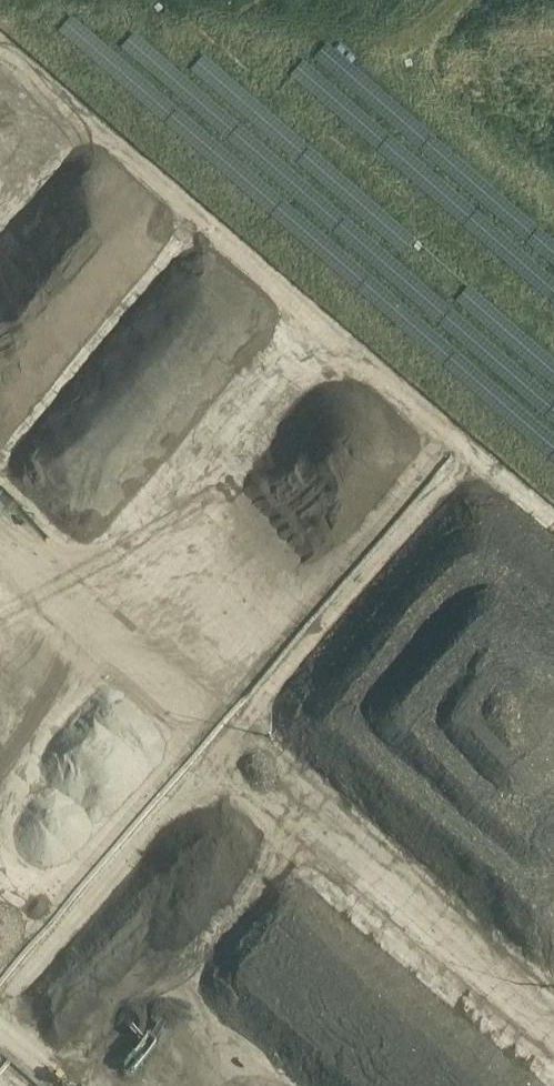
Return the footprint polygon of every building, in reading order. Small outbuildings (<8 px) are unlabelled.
[(13,83),(0,72),(0,97),(13,83)] [(66,267),(109,302),(171,226),(159,217),(145,215),(137,225),(139,210),(134,217),(132,226),(122,240),(120,248),(107,246),(105,249),(98,244),(85,242),(79,248),(70,241),(61,252),(63,239),(50,238),(49,251),(76,255),(66,267)] [(9,284),(73,340),(92,319),(28,263),(9,284)]
